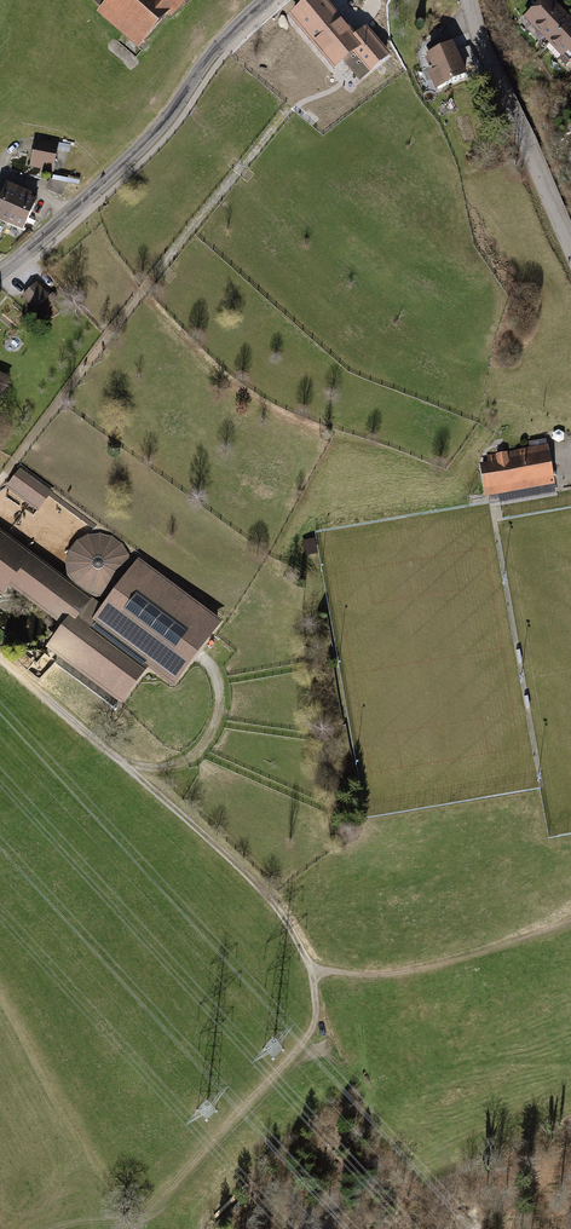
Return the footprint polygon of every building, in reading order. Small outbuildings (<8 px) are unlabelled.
[(98,18),(141,54),(170,21),(174,24),(195,0),(86,0),(101,13),(98,18)] [(356,39),(325,0),(315,0),(297,15),(336,63),(353,49),(368,68),(388,52),(369,29),(356,39)] [(553,0),(546,0),(526,19),(548,43),(570,21),(570,19),(553,0)] [(548,43),(570,66),(570,21),(548,43)] [(455,48),(427,60),(434,75),(429,77),(436,95),(468,81),(455,48)] [(452,103),(446,107),(450,115),(457,111),(452,103)] [(35,139),(30,165),(52,170),(58,144),(35,139)] [(50,180),(46,189),(61,195),(64,185),(50,180)] [(0,202),(0,221),(21,230),(36,197),(8,185),(0,202)] [(37,285),(24,297),(35,308),(47,297),(37,285)] [(0,377),(0,403),(4,395),(10,382),(0,377)] [(478,466),(483,499),(554,487),(548,447),(545,448),(544,442),(530,444),(531,450),(487,457),(488,464),(478,466)] [(52,492),(20,467),(5,488),(28,505),(37,512),(52,492)] [(104,610),(0,532),(0,594),(2,596),(8,587),(60,626),(44,648),(121,704),(147,668),(173,687),(222,620),(141,560),(104,610)] [(74,586),(84,593),(96,596),(108,595),(119,588),(126,579),(129,567),(128,555),(121,544),(112,537),(99,534),(87,536),(76,542),(69,552),(67,564),(68,576),(74,586)] [(315,541),(301,544),(305,559),(318,556),(315,541)]
